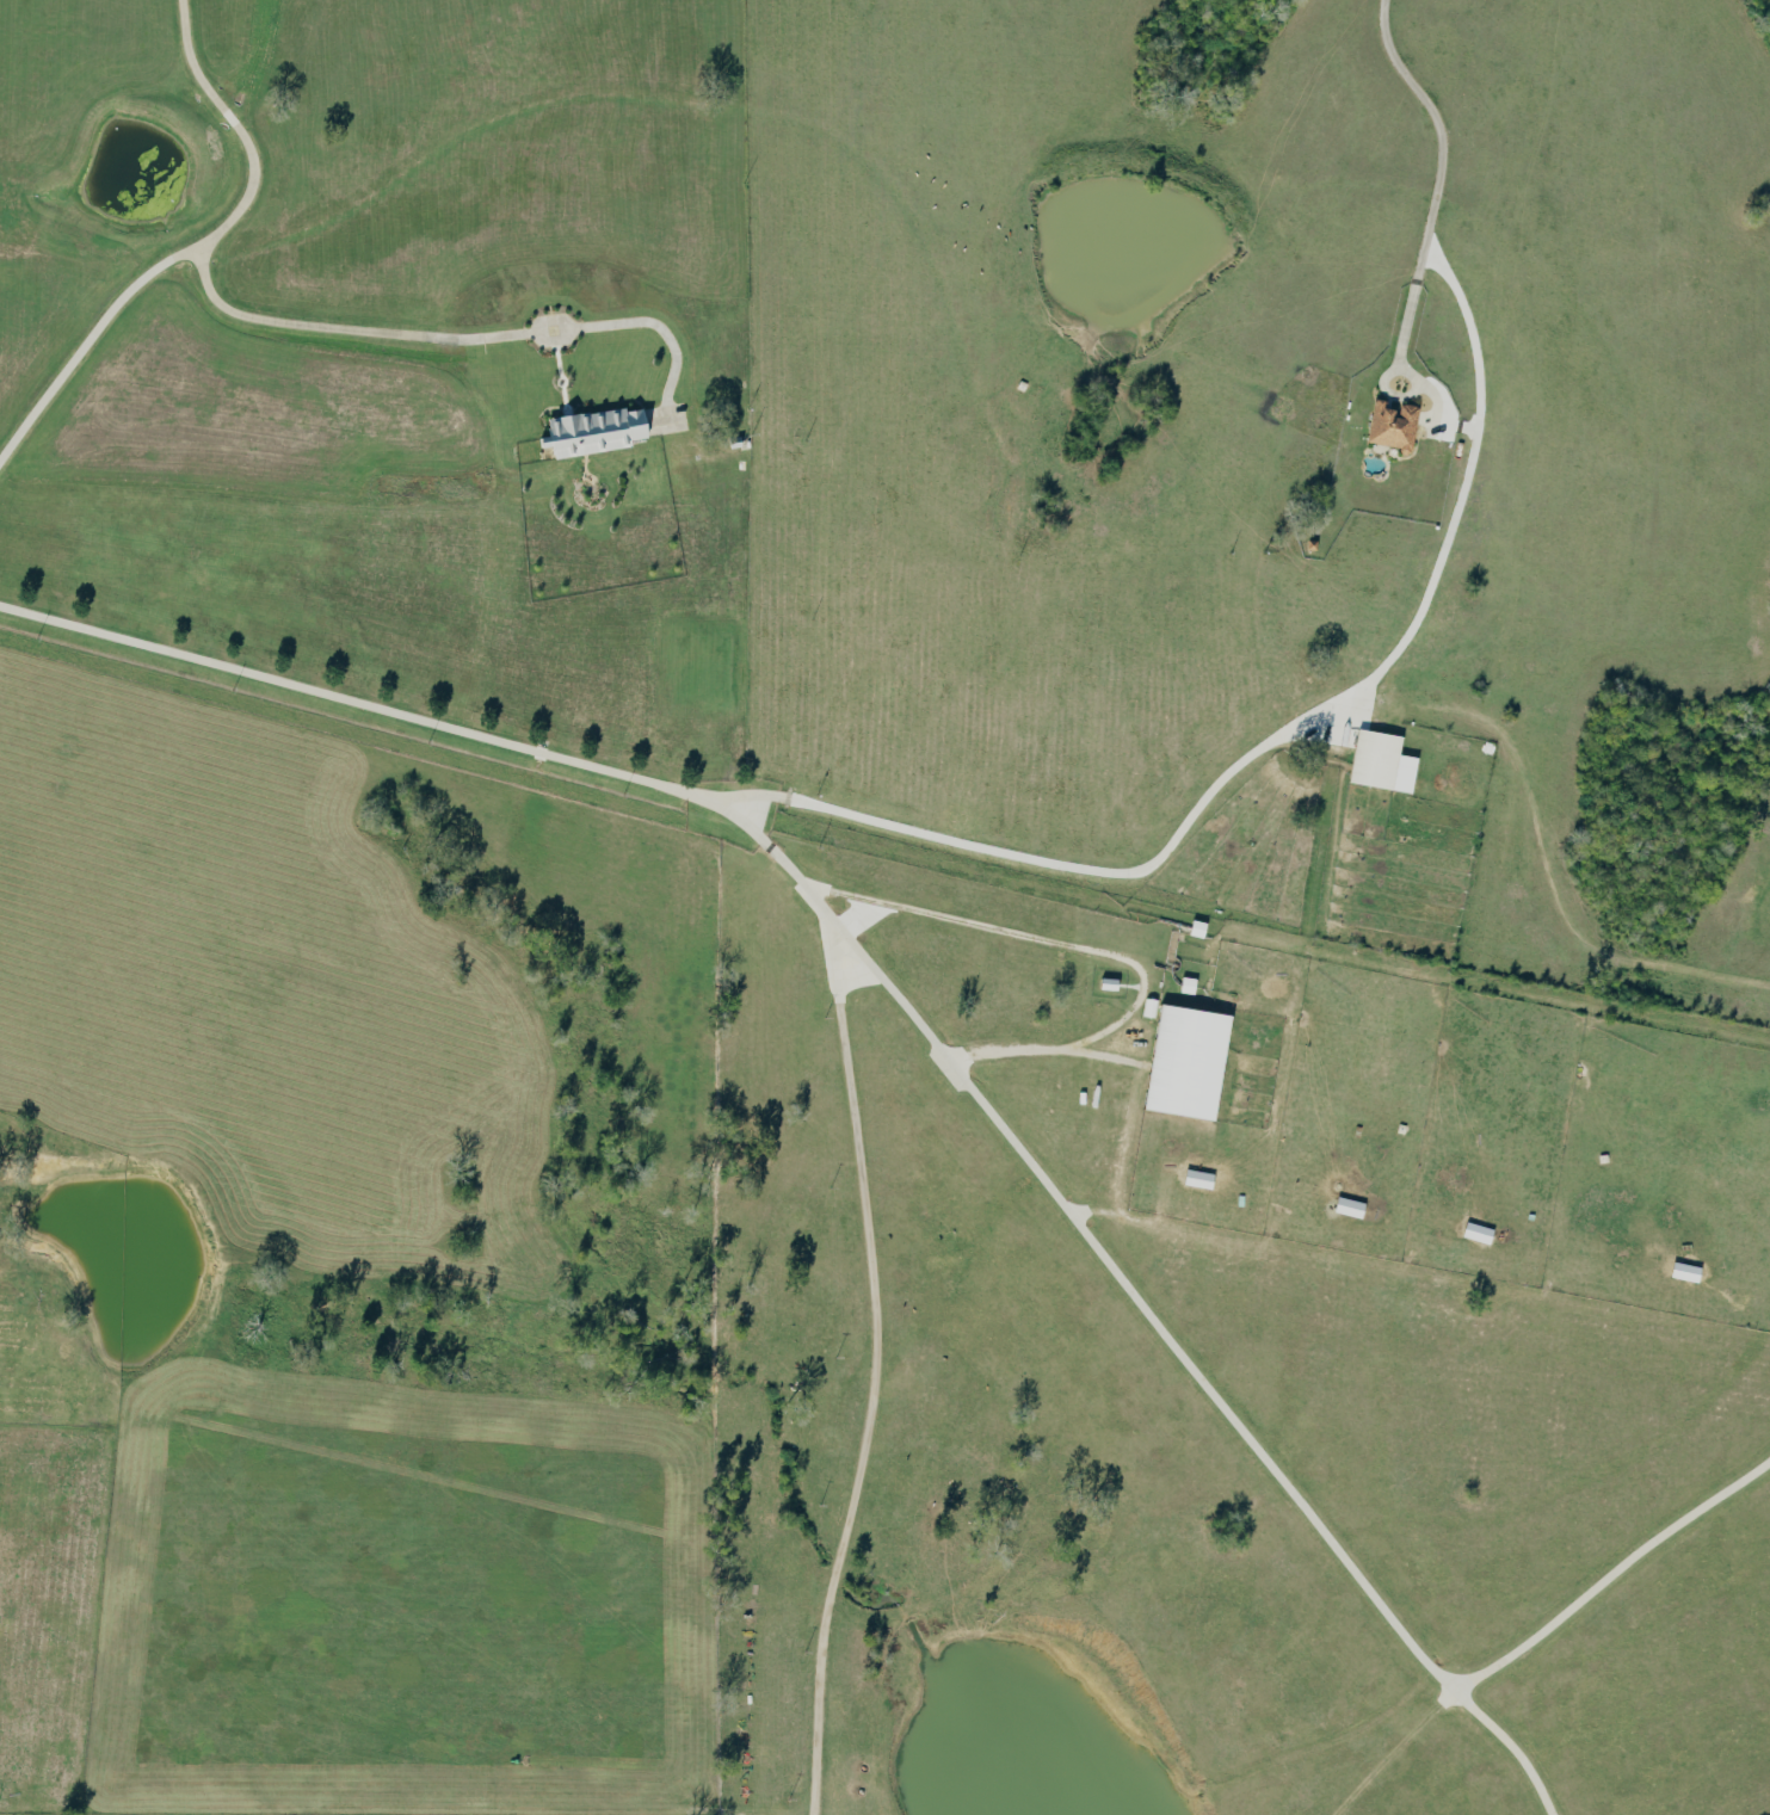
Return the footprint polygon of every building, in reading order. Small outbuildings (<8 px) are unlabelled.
[(1372,444),(1405,447),(1404,455),(1417,456),(1422,406),(1404,404),(1403,411),(1391,410),(1392,401),(1377,399),(1372,444)] [(1417,795),(1423,758),(1405,756),(1408,738),(1362,730),(1354,784),(1417,795)] [(1237,1014),(1166,1004),(1151,1110),(1223,1120),(1237,1014)] [(1188,1184),(1216,1190),(1219,1174),(1191,1169),(1188,1184)] [(1370,1201),(1342,1197),(1339,1213),(1367,1217),(1370,1201)] [(1494,1245),(1499,1229),(1471,1221),(1467,1237),(1494,1245)] [(1706,1266),(1678,1262),(1676,1278),(1704,1282),(1706,1266)]
